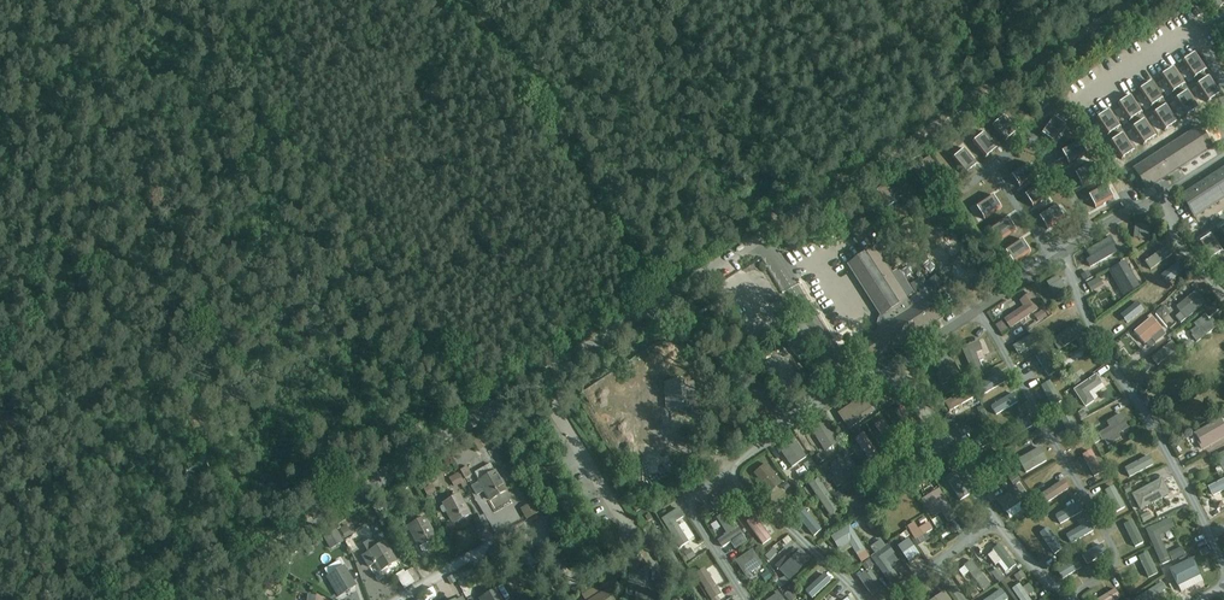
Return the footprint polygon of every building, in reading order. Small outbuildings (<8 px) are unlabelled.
[(1200,3),(1216,16),(1223,6),(1223,3),(1220,0),(1203,0),(1200,3)] [(1196,53),(1182,62),(1194,79),(1207,70),(1196,53)] [(1174,67),(1161,76),(1172,93),(1186,84),(1174,67)] [(1210,77),(1196,86),(1204,98),(1208,103),(1221,93),(1216,86),(1210,77)] [(1152,82),(1139,90),(1151,107),(1163,99),(1152,82)] [(1188,91),(1175,100),(1186,117),(1196,110),(1200,108),(1197,103),(1188,91)] [(1131,95),(1118,104),(1129,121),(1143,112),(1131,95)] [(1167,105),(1153,114),(1165,131),(1178,122),(1167,105)] [(1109,110),(1096,119),(1107,136),(1121,127),(1109,110)] [(1005,117),(993,127),(1006,142),(1018,132),(1005,117)] [(1053,117),(1041,133),(1054,143),(1066,127),(1053,117)] [(1145,119),(1132,128),(1143,145),(1157,136),(1145,119)] [(1200,128),(1134,170),(1146,188),(1211,146),(1200,128)] [(985,133),(973,143),(986,158),(998,149),(985,133)] [(1124,133),(1110,142),(1122,160),(1135,151),(1124,133)] [(1079,141),(1061,151),(1069,165),(1087,155),(1079,141)] [(965,149),(953,159),(966,175),(978,165),(965,149)] [(924,185),(941,175),(930,157),(921,162),(923,167),(916,172),(924,185)] [(913,162),(907,165),(910,171),(916,167),(913,162)] [(1028,163),(1011,174),(1020,188),(1037,176),(1028,163)] [(1092,163),(1074,172),(1082,187),(1100,177),(1092,163)] [(1182,197),(1193,215),(1223,195),(1223,170),(1182,197)] [(895,182),(891,176),(886,179),(890,185),(895,182)] [(1042,183),(1024,194),(1033,208),(1050,196),(1042,183)] [(881,211),(898,201),(888,184),(871,195),(881,211)] [(1106,185),(1088,195),(1096,209),(1114,199),(1106,185)] [(993,195),(976,207),(985,220),(1002,209),(993,195)] [(1056,205),(1039,216),(1048,229),(1065,218),(1056,205)] [(1007,218),(990,230),(999,243),(1016,232),(1007,218)] [(1211,235),(1199,243),(1210,260),(1222,252),(1211,235)] [(1095,265),(1108,257),(1119,251),(1111,237),(1087,251),(1095,265)] [(1022,240),(1005,251),(1014,265),(1031,253),(1022,240)] [(1134,260),(1144,274),(1172,253),(1166,245),(1159,250),(1155,244),(1134,260)] [(850,265),(861,282),(882,315),(881,316),(881,317),(883,316),(889,326),(856,347),(867,365),(941,317),(930,299),(913,310),(907,300),(908,299),(908,298),(907,299),(874,249),(876,248),(875,248),(848,265),(849,266),(850,265)] [(1176,260),(1160,275),(1169,284),(1184,270),(1176,260)] [(1140,290),(1125,264),(1109,273),(1124,299),(1140,290)] [(1084,281),(1091,277),(1088,271),(1081,275),(1084,281)] [(1089,291),(1104,285),(1100,275),(1085,281),(1089,291)] [(911,297),(925,289),(920,278),(905,286),(911,297)] [(1186,320),(1206,303),(1196,291),(1176,307),(1180,313),(1175,317),(1180,323),(1186,319),(1186,320)] [(1004,320),(1010,329),(1042,308),(1032,294),(1020,302),(1023,307),(1004,320)] [(1137,303),(1124,313),(1131,321),(1144,311),(1137,303)] [(1166,304),(1157,308),(1164,324),(1172,320),(1166,304)] [(1043,311),(1035,317),(1039,323),(1047,317),(1043,311)] [(1191,336),(1197,343),(1218,327),(1213,320),(1210,322),(1206,315),(1193,324),(1196,328),(1191,332),(1193,335),(1191,336)] [(1134,332),(1145,344),(1151,339),(1155,343),(1165,335),(1151,317),(1134,332)] [(1001,319),(994,324),(1002,334),(1009,329),(1001,319)] [(1080,323),(1075,326),(1058,337),(1052,340),(1059,351),(1087,334),(1080,323)] [(1017,354),(1034,345),(1028,335),(1012,343),(1017,354)] [(1194,346),(1189,340),(1181,346),(1186,352),(1194,346)] [(978,341),(962,349),(972,371),(974,375),(983,371),(981,366),(976,354),(983,351),(978,341)] [(1151,359),(1157,366),(1178,349),(1172,342),(1151,359)] [(1037,354),(1046,375),(1055,371),(1045,350),(1037,354)] [(1186,354),(1181,358),(1185,363),(1190,359),(1186,354)] [(948,357),(934,365),(939,374),(936,376),(942,387),(945,385),(959,376),(948,357)] [(1001,373),(979,387),(984,395),(1006,382),(1001,373)] [(1077,375),(1071,380),(1075,385),(1081,381),(1077,375)] [(1096,375),(1074,391),(1086,408),(1094,402),(1094,401),(1089,393),(1102,384),(1096,375)] [(962,377),(955,381),(959,389),(967,384),(962,377)] [(684,384),(666,385),(668,409),(686,407),(684,384)] [(968,390),(945,403),(950,412),(973,399),(968,390)] [(848,407),(838,413),(849,429),(874,413),(867,402),(852,412),(848,407)] [(977,409),(981,417),(986,414),(982,406),(977,409)] [(892,417),(903,426),(911,416),(900,407),(892,417)] [(1082,419),(1087,416),(1083,411),(1078,414),(1082,419)] [(1110,428),(1098,435),(1102,441),(1104,440),(1108,446),(1119,440),(1116,433),(1130,425),(1126,418),(1125,419),(1122,414),(1107,423),(1110,428)] [(1027,415),(1018,421),(1025,430),(1033,424),(1027,415)] [(874,424),(882,437),(891,432),(882,418),(874,424)] [(1199,431),(1209,448),(1223,438),(1223,423),(1221,418),(1199,431)] [(826,421),(811,430),(825,452),(839,443),(826,421)] [(843,422),(836,427),(841,433),(842,433),(844,437),(850,433),(847,429),(848,429),(843,422)] [(666,440),(668,436),(657,431),(655,436),(666,440)] [(850,440),(864,465),(878,457),(864,432),(850,440)] [(1097,434),(1092,438),(1096,444),(1101,441),(1097,434)] [(489,446),(482,435),(473,441),(479,452),(489,446)] [(781,452),(792,468),(807,458),(796,442),(781,452)] [(1018,460),(1026,474),(1048,461),(1040,448),(1018,460)] [(1080,455),(1093,477),(1103,471),(1090,449),(1080,455)] [(826,460),(822,453),(815,457),(819,464),(826,460)] [(1124,468),(1129,478),(1154,465),(1149,456),(1124,468)] [(831,473),(833,478),(832,479),(838,488),(840,486),(843,486),(846,484),(846,482),(854,477),(856,468),(851,460),(846,459),(840,458),(832,463),(831,473)] [(812,460),(806,464),(811,472),(817,468),(812,460)] [(754,474),(770,494),(782,484),(766,464),(754,474)] [(496,473),(495,473),(491,466),(476,474),(480,481),(480,482),(480,483),(472,487),(477,496),(485,491),(490,500),(506,491),(496,473)] [(472,474),(467,467),(461,471),(466,479),(472,474)] [(944,477),(960,500),(969,494),(954,471),(944,477)] [(464,483),(458,473),(450,478),(456,488),(464,483)] [(1017,475),(1011,479),(1016,485),(1021,481),(1017,475)] [(840,510),(819,479),(809,485),(831,517),(840,510)] [(1132,495),(1140,511),(1171,495),(1162,479),(1132,495)] [(1207,488),(1212,498),(1223,492),(1223,480),(1207,488)] [(406,490),(413,485),(410,481),(403,485),(406,490)] [(1038,497),(1043,506),(1069,489),(1064,481),(1038,497)] [(786,491),(791,487),(787,483),(782,486),(786,491)] [(1019,485),(996,502),(1006,514),(1029,498),(1019,485)] [(1102,490),(1111,512),(1123,508),(1114,485),(1102,490)] [(431,486),(425,490),(428,496),(434,493),(431,486)] [(1126,494),(1132,491),(1129,486),(1123,489),(1126,494)] [(923,499),(928,508),(931,514),(935,517),(950,508),(939,489),(923,499)] [(735,490),(725,498),(738,515),(746,509),(740,501),(741,499),(735,490)] [(443,505),(444,506),(441,507),(441,509),(443,513),(445,514),(448,512),(454,524),(470,515),(460,496),(443,505)] [(722,504),(717,497),(710,502),(715,509),(722,504)] [(1077,499),(1054,513),(1060,524),(1083,510),(1077,499)] [(1223,507),(1223,506),(1222,502),(1215,505),(1217,510),(1223,507)] [(642,509),(639,504),(634,508),(637,512),(642,509)] [(372,507),(365,509),(369,522),(376,520),(372,507)] [(662,519),(680,548),(689,543),(676,522),(685,517),(680,508),(662,519)] [(805,510),(798,517),(814,536),(822,530),(805,510)] [(717,518),(727,534),(724,536),(725,537),(718,541),(722,548),(743,535),(739,528),(737,529),(727,512),(717,518)] [(1144,523),(1153,519),(1149,512),(1140,517),(1144,523)] [(480,517),(472,520),(478,531),(485,527),(480,517)] [(925,517),(919,521),(921,525),(928,522),(925,517)] [(389,524),(385,518),(380,522),(383,527),(389,524)] [(1134,546),(1143,542),(1132,518),(1123,523),(1134,546)] [(435,538),(425,519),(409,528),(419,546),(423,553),(432,548),(428,541),(435,538)] [(1071,543),(1093,529),(1086,519),(1065,533),(1071,543)] [(871,531),(878,526),(873,520),(866,525),(871,531)] [(1170,520),(1146,530),(1160,563),(1169,559),(1161,540),(1163,539),(1164,536),(1164,535),(1175,530),(1170,520)] [(914,524),(907,528),(919,547),(930,540),(926,534),(933,530),(929,523),(918,530),(914,524)] [(348,525),(341,529),(346,539),(353,535),(348,525)] [(849,544),(861,563),(870,558),(850,526),(832,537),(840,550),(849,544)] [(1040,533),(1056,555),(1064,549),(1048,528),(1040,533)] [(337,530),(324,538),(329,546),(342,539),(337,530)] [(904,534),(899,537),(902,541),(907,538),(910,536),(907,531),(904,534)] [(386,543),(378,548),(373,539),(363,544),(369,553),(363,556),(370,567),(376,563),(381,571),(382,572),(384,574),(387,575),(390,573),(391,570),(390,567),(389,566),(396,562),(386,543)] [(872,558),(889,582),(897,577),(888,564),(889,563),(889,560),(888,559),(894,554),(888,546),(872,558)] [(916,563),(903,546),(897,550),(909,567),(916,563)] [(1182,547),(1169,553),(1173,562),(1185,555),(1182,547)] [(684,553),(681,555),(687,563),(696,556),(690,548),(684,553)] [(775,567),(779,571),(785,577),(778,580),(784,587),(811,560),(801,549),(791,558),(788,555),(775,567)] [(746,577),(763,566),(753,550),(735,562),(746,577)] [(1148,578),(1158,573),(1146,550),(1137,555),(1148,578)] [(1191,559),(1169,570),(1181,593),(1203,582),(1191,559)] [(964,566),(959,571),(963,577),(969,572),(983,590),(990,585),(971,560),(964,566)] [(862,566),(866,572),(874,567),(869,561),(862,566)] [(1067,564),(1069,572),(1080,569),(1078,562),(1067,564)] [(908,572),(904,566),(897,571),(901,576),(908,572)] [(337,597),(341,594),(355,586),(344,567),(331,575),(326,578),(337,597)] [(694,573),(711,599),(720,599),(718,597),(721,595),(703,567),(694,573)] [(1003,577),(998,569),(992,573),(997,581),(1003,577)] [(631,572),(631,586),(637,586),(637,599),(656,599),(656,586),(648,586),(648,572),(631,571),(631,572)] [(1026,577),(1022,571),(1014,576),(1018,582),(1026,577)] [(317,585),(324,581),(318,572),(312,576),(317,585)] [(766,583),(773,578),(769,572),(762,577),(766,583)] [(803,589),(811,598),(831,581),(823,572),(803,589)] [(872,596),(878,591),(874,585),(878,582),(871,572),(867,575),(866,573),(858,578),(872,596)] [(453,576),(447,579),(451,585),(456,582),(453,576)] [(1019,582),(1010,588),(1019,599),(1031,599),(1019,582)] [(1136,599),(1160,599),(1159,598),(1164,595),(1163,593),(1167,591),(1162,583),(1136,599)] [(603,595),(597,586),(593,588),(582,596),(585,599),(610,599),(606,593),(603,595)] [(982,599),(1004,599),(1008,597),(999,586),(982,599)] [(979,594),(974,587),(968,591),(973,598),(979,594)] [(1093,599),(1116,599),(1120,597),(1114,587),(1092,599),(1093,599)] [(496,590),(480,599),(502,599),(496,590)] [(790,591),(785,596),(789,599),(794,599),(797,598),(790,591)] [(945,592),(933,599),(950,599),(945,592)]
